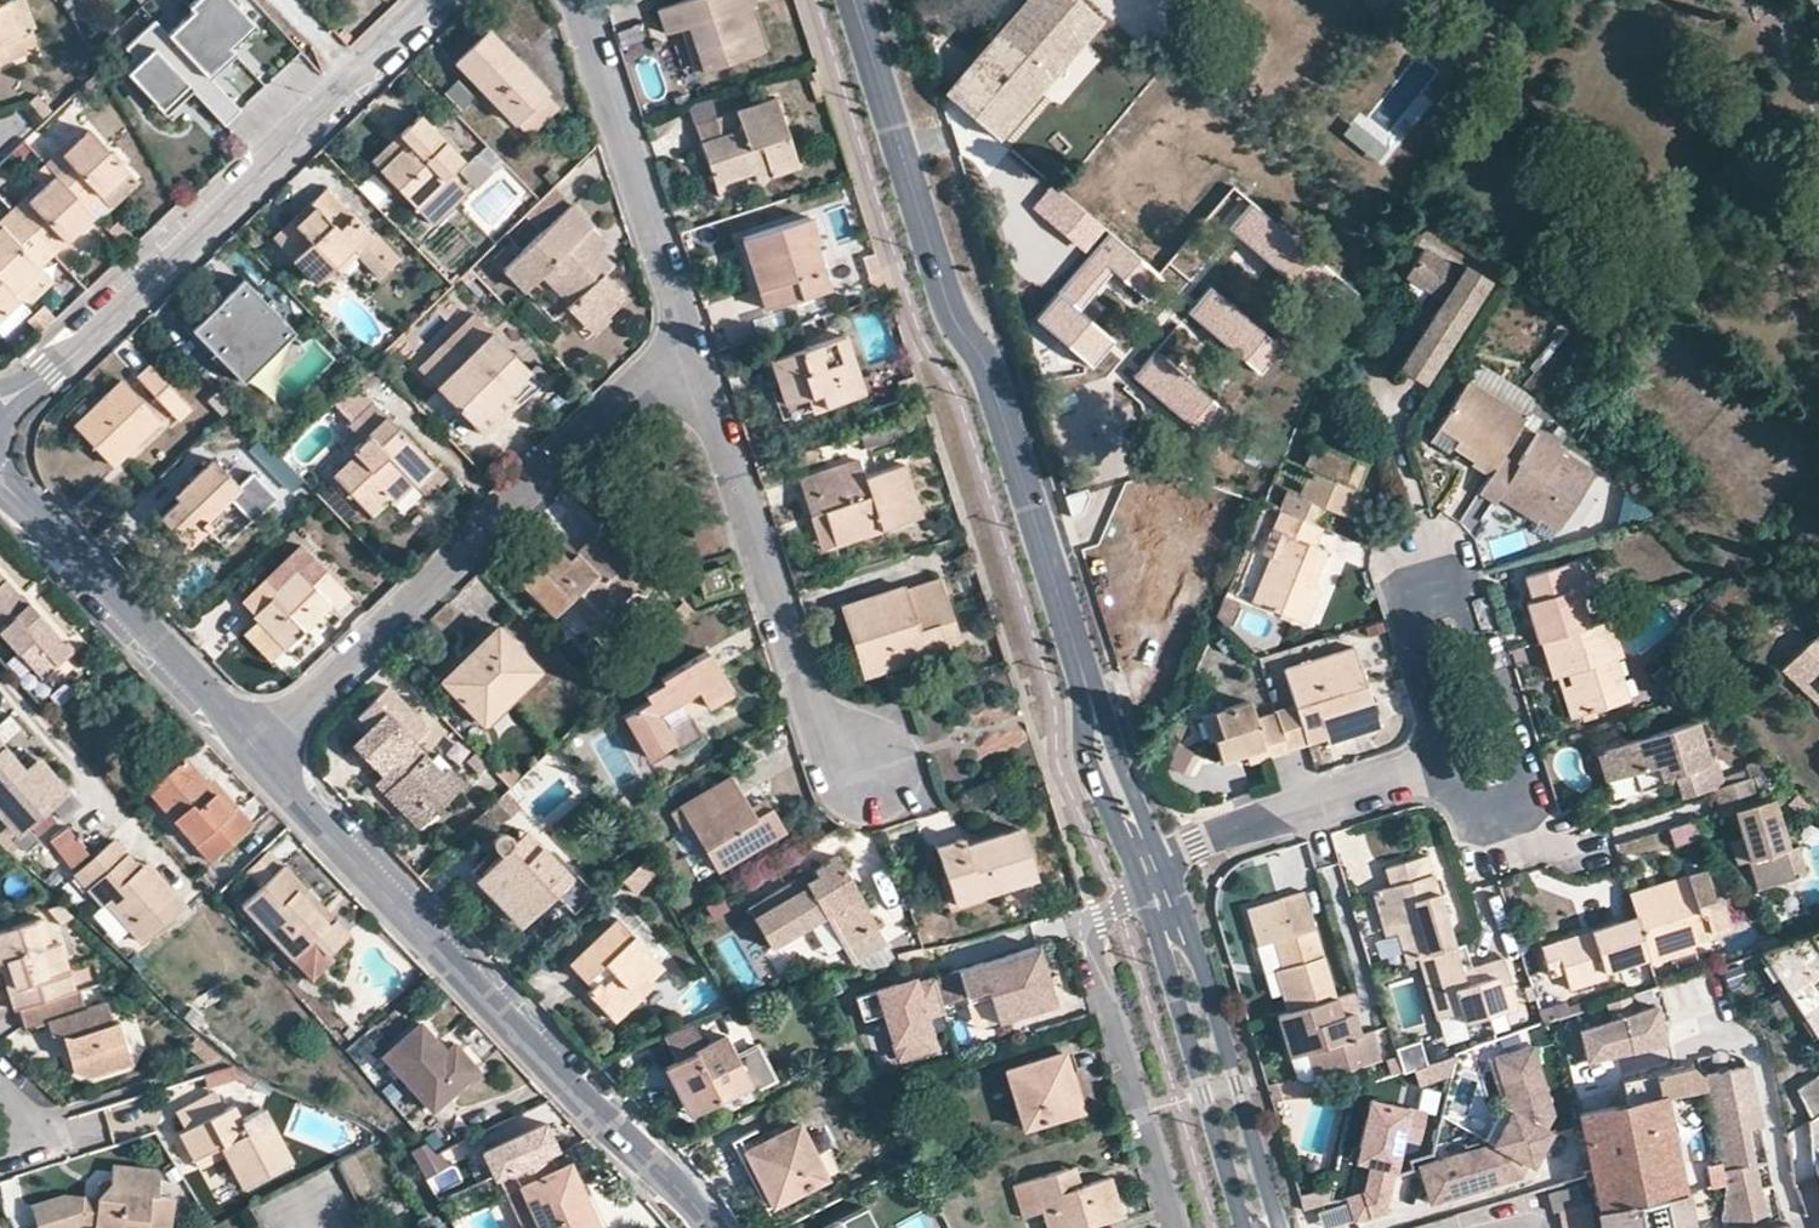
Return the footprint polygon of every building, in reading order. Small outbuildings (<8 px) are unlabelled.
[(4,2),(16,34),(33,27),(23,0),(9,0),(4,2)] [(232,0),(191,0),(188,3),(192,8),(225,44),(230,39),(232,41),(252,23),(232,0)] [(685,24),(699,67),(758,48),(746,5),(749,4),(748,0),(669,0),(655,4),(663,31),(675,26),(685,24)] [(996,137),(1100,19),(1078,0),(1029,0),(947,94),(996,137)] [(22,51),(16,34),(4,2),(0,3),(0,60),(22,51)] [(225,44),(192,8),(166,32),(198,67),(204,62),(206,64),(226,45),(225,44)] [(153,101),(195,64),(166,32),(153,17),(123,44),(132,54),(120,64),(153,101)] [(231,51),(256,27),(252,23),(232,41),(230,39),(225,44),(226,45),(231,51)] [(685,24),(675,26),(689,70),(699,67),(685,24)] [(524,133),(554,104),(482,29),(451,59),(524,133)] [(208,79),(234,55),(226,45),(206,64),(204,62),(198,67),(208,79)] [(210,81),(208,79),(198,67),(195,64),(153,101),(164,113),(189,91),(194,96),(210,81)] [(98,81),(90,74),(76,88),(83,96),(98,81)] [(236,109),(210,81),(194,96),(219,124),(236,109)] [(40,116),(48,109),(36,94),(28,102),(40,116)] [(698,141),(710,180),(749,168),(752,176),(793,163),(772,97),(732,109),(738,129),(698,141)] [(394,132),(370,156),(410,200),(456,157),(417,115),(397,134),(394,132)] [(109,204),(135,180),(86,129),(46,165),(54,173),(85,205),(99,192),(109,204)] [(54,173),(13,211),(51,250),(92,213),(85,205),(54,173)] [(307,201),(312,206),(292,225),(297,231),(278,247),(310,280),(329,261),(323,254),(340,238),(347,245),(376,274),(395,255),(370,229),(367,231),(323,186),(307,201)] [(312,206),(307,201),(270,238),(278,247),(297,231),(292,225),(312,206)] [(520,289),(537,272),(564,301),(560,304),(582,324),(598,309),(618,291),(600,272),(607,265),(595,250),(579,233),(588,226),(566,202),(498,267),(520,289)] [(51,250),(13,211),(0,224),(0,279),(10,289),(51,250)] [(737,236),(760,305),(823,284),(808,239),(814,237),(807,215),(737,236)] [(588,226),(579,233),(595,250),(603,242),(588,226)] [(323,254),(329,261),(347,245),(340,238),(323,254)] [(1429,251),(1410,278),(1445,302),(1402,370),(1425,386),(1491,284),(1468,268),(1464,274),(1429,251)] [(17,297),(10,289),(0,279),(0,313),(17,297)] [(192,333),(238,378),(286,330),(237,280),(219,297),(224,302),(192,333)] [(224,302),(219,297),(188,328),(192,333),(224,302)] [(606,318),(598,309),(582,324),(589,333),(606,318)] [(503,392),(523,370),(467,312),(414,363),(482,431),(511,401),(503,392)] [(857,390),(838,333),(766,355),(780,400),(816,389),(820,401),(857,390)] [(145,361),(133,374),(174,417),(187,405),(145,361)] [(1529,417),(1539,402),(1479,363),(1469,377),(1529,417)] [(1515,440),(1529,417),(1469,377),(1439,422),(1459,436),(1482,450),(1476,459),(1475,462),(1493,474),(1515,440)] [(155,416),(119,379),(72,425),(108,461),(155,416)] [(780,400),(784,413),(820,401),(816,389),(780,400)] [(360,438),(348,449),(352,453),(332,474),(368,511),(384,497),(379,493),(401,471),(409,479),(412,483),(432,464),(369,400),(345,423),(360,438)] [(1326,433),(1321,445),(1344,454),(1349,441),(1326,433)] [(1459,436),(1454,443),(1476,459),(1482,450),(1459,436)] [(1502,500),(1512,484),(1530,495),(1524,504),(1544,517),(1563,529),(1596,479),(1563,458),(1567,452),(1541,436),(1532,450),(1515,440),(1493,474),(1480,494),(1499,505),(1502,500)] [(1321,445),(1312,442),(1302,465),(1311,468),(1321,445)] [(1361,495),(1352,492),(1355,484),(1355,483),(1364,462),(1344,454),(1321,445),(1311,468),(1299,496),(1287,492),(1279,510),(1282,511),(1316,524),(1323,506),(1352,518),(1361,495)] [(220,468),(208,456),(169,494),(173,499),(156,516),(183,544),(203,526),(198,520),(224,495),(246,518),(272,494),(235,454),(220,468)] [(821,507),(831,538),(917,511),(901,463),(860,475),(855,458),(795,476),(805,511),(821,507)] [(384,497),(387,501),(409,479),(401,471),(379,493),(384,497)] [(1135,523),(1159,533),(1152,551),(1151,552),(1133,597),(1165,611),(1170,600),(1183,566),(1198,572),(1215,531),(1194,522),(1203,500),(1154,481),(1135,523)] [(1361,495),(1364,487),(1355,483),(1355,484),(1352,492),(1361,495)] [(1512,484),(1502,500),(1539,524),(1544,517),(1524,504),(1530,495),(1512,484)] [(816,543),(831,538),(821,507),(805,511),(816,543)] [(1315,545),(1322,526),(1316,524),(1282,511),(1263,556),(1270,559),(1279,563),(1260,607),(1297,622),(1312,587),(1327,551),(1315,545)] [(549,610),(573,588),(596,612),(628,581),(640,593),(658,575),(608,523),(590,542),(585,537),(571,549),(563,557),(550,544),(516,577),(549,610)] [(1135,523),(1128,540),(1152,551),(1159,533),(1135,523)] [(558,536),(550,544),(563,557),(571,549),(558,536)] [(248,615),(294,571),(292,568),(306,554),(294,542),(234,600),(248,615)] [(292,568),(294,571),(248,615),(278,646),(326,602),(332,607),(345,595),(306,554),(292,568)] [(1577,558),(1528,574),(1535,599),(1529,600),(1539,641),(1544,640),(1592,625),(1579,586),(1584,584),(1577,558)] [(1279,563),(1270,559),(1252,604),(1260,607),(1279,563)] [(722,582),(715,563),(692,571),(697,591),(722,582)] [(25,596),(0,567),(0,628),(45,679),(52,673),(74,655),(67,648),(73,645),(35,603),(28,609),(21,599),(25,596)] [(836,602),(860,674),(943,648),(941,641),(955,636),(934,577),(902,587),(900,583),(836,602)] [(1297,622),(1307,626),(1322,591),(1312,587),(1297,622)] [(28,609),(35,603),(29,594),(25,596),(21,599),(28,609)] [(278,646),(251,617),(237,630),(264,659),(278,646)] [(1555,676),(1559,675),(1580,670),(1582,676),(1573,679),(1582,713),(1598,708),(1630,699),(1617,656),(1625,654),(1614,619),(1592,625),(1544,640),(1555,676)] [(530,666),(489,623),(435,675),(476,719),(530,666)] [(1815,635),(1781,668),(1818,704),(1818,639),(1815,635)] [(73,645),(67,648),(74,655),(79,651),(73,645)] [(1373,700),(1356,647),(1287,668),(1298,705),(1278,711),(1291,751),(1332,737),(1330,732),(1325,715),(1373,700)] [(662,725),(653,708),(691,688),(701,702),(725,689),(701,648),(655,674),(656,678),(638,688),(643,698),(617,712),(640,752),(668,738),(673,746),(695,734),(683,714),(662,725)] [(1572,716),(1582,713),(1573,679),(1582,676),(1580,670),(1559,675),(1572,716)] [(433,735),(387,689),(369,707),(373,711),(379,706),(419,748),(433,735)] [(1325,715),(1330,732),(1378,716),(1373,700),(1325,715)] [(1291,751),(1278,711),(1257,718),(1252,701),(1204,717),(1212,742),(1218,741),(1225,762),(1250,755),(1268,749),(1270,758),(1291,751)] [(364,751),(380,769),(389,778),(376,789),(410,824),(458,779),(443,761),(437,767),(419,748),(379,706),(373,711),(344,739),(360,756),(364,751)] [(1582,713),(1585,721),(1600,717),(1598,708),(1582,713)] [(1667,786),(1665,779),(1677,776),(1680,782),(1684,797),(1718,787),(1721,787),(1699,721),(1609,749),(1618,778),(1635,773),(1642,794),(1667,786)] [(19,763),(12,755),(0,742),(0,808),(18,827),(59,791),(28,755),(19,763)] [(12,755),(19,763),(28,755),(21,747),(12,755)] [(1250,755),(1252,763),(1270,758),(1268,749),(1250,755)] [(1608,781),(1618,778),(1609,749),(1599,752),(1608,781)] [(231,800),(225,805),(202,781),(180,756),(145,785),(208,857),(249,821),(231,800)] [(367,780),(376,789),(389,778),(380,769),(367,780)] [(766,805),(748,814),(742,804),(724,772),(675,802),(713,865),(778,827),(766,805)] [(225,805),(231,800),(210,776),(202,781),(225,805)] [(1680,782),(1677,776),(1665,779),(1667,786),(1680,782)] [(1760,801),(1752,777),(1721,787),(1718,787),(1726,812),(1737,809),(1760,801)] [(766,805),(760,793),(742,804),(748,814),(766,805)] [(1737,809),(1746,833),(1753,856),(1763,887),(1785,880),(1811,872),(1801,841),(1791,844),(1788,836),(1775,797),(1760,801),(1737,809)] [(2,810),(0,812),(0,840),(1,841),(8,835),(20,848),(33,837),(22,824),(18,827),(2,810)] [(52,843),(68,830),(53,811),(38,822),(52,843)] [(474,868),(519,916),(564,872),(534,842),(529,847),(513,831),(505,839),(501,830),(494,828),(489,834),(488,842),(495,848),(486,856),(482,851),(464,868),(468,873),(474,868)] [(68,830),(52,843),(65,862),(81,850),(68,830)] [(935,853),(953,911),(1034,886),(1017,833),(964,850),(962,845),(935,853)] [(1746,833),(1734,837),(1741,859),(1753,856),(1746,833)] [(1801,841),(1799,833),(1788,836),(1791,844),(1801,841)] [(98,903),(103,899),(137,939),(181,901),(151,867),(143,874),(136,866),(109,836),(70,871),(98,903)] [(257,885),(279,864),(264,848),(242,868),(257,885)] [(1422,956),(1462,944),(1433,851),(1390,865),(1396,884),(1390,886),(1404,931),(1410,949),(1413,959),(1422,956)] [(743,904),(765,944),(819,913),(826,925),(837,943),(872,924),(832,855),(743,904)] [(143,874),(151,867),(144,859),(136,866),(143,874)] [(324,950),(343,932),(279,864),(257,885),(239,902),(307,976),(329,957),(324,950)] [(1687,873),(1689,879),(1634,897),(1639,914),(1652,951),(1652,953),(1694,939),(1714,933),(1712,928),(1731,922),(1721,893),(1715,895),(1706,867),(1687,873)] [(474,868),(468,873),(514,921),(519,916),(474,868)] [(591,900),(564,872),(548,887),(575,915),(591,900)] [(1689,879),(1687,873),(1632,890),(1634,897),(1689,879)] [(1785,880),(1763,887),(1770,910),(1793,904),(1785,880)] [(1390,886),(1378,889),(1392,934),(1404,931),(1390,886)] [(1292,1010),(1342,996),(1307,890),(1259,904),(1269,940),(1278,938),(1286,964),(1279,967),(1286,992),(1292,1010)] [(826,925),(819,913),(765,944),(772,954),(826,925)] [(1639,914),(1596,928),(1598,936),(1547,953),(1554,973),(1568,969),(1574,986),(1611,975),(1609,967),(1652,953),(1652,951),(1639,914)] [(53,939),(44,942),(35,917),(0,929),(0,960),(2,960),(11,987),(3,990),(10,1011),(14,1009),(70,991),(53,939)] [(659,967),(616,921),(568,967),(585,985),(580,989),(612,1023),(637,1000),(627,990),(640,978),(643,981),(659,967)] [(890,956),(872,924),(837,943),(851,967),(890,956)] [(1598,936),(1596,928),(1544,945),(1547,953),(1598,936)] [(1807,935),(1818,953),(1818,930),(1807,935)] [(1760,939),(1763,949),(1783,942),(1776,932),(1760,939)] [(1818,1033),(1818,953),(1807,935),(1783,942),(1763,949),(1720,963),(1725,979),(1763,967),(1768,965),(1815,1036),(1818,1033)] [(1269,940),(1265,942),(1273,969),(1270,970),(1277,994),(1286,992),(1279,967),(1286,964),(1278,938),(1269,940)] [(1652,953),(1654,960),(1697,947),(1694,939),(1652,953)] [(1509,957),(1481,965),(1469,969),(1467,962),(1462,944),(1422,956),(1427,973),(1440,1019),(1466,1010),(1470,1020),(1524,1004),(1509,957)] [(992,992),(1001,1020),(1054,1003),(1036,947),(959,972),(968,1000),(992,992)] [(1481,965),(1479,958),(1467,962),(1469,969),(1481,965)] [(2,960),(0,960),(0,981),(3,990),(11,987),(2,960)] [(968,1000),(959,972),(933,980),(942,1008),(968,1000)] [(627,990),(637,1000),(650,988),(643,981),(640,978),(627,990)] [(942,1008),(933,980),(915,986),(899,991),(897,986),(855,999),(863,1023),(885,1016),(899,1060),(936,1049),(926,1017),(943,1012),(942,1008)] [(915,986),(913,981),(897,986),(899,991),(915,986)] [(124,1048),(112,1018),(107,1020),(99,1000),(81,1006),(74,990),(70,991),(14,1009),(21,1030),(43,1023),(47,1035),(67,1040),(61,1055),(67,1071),(85,1079),(114,1070),(124,1048)] [(1001,1020),(992,992),(968,1000),(977,1027),(1001,1020)] [(1284,1014),(1297,1053),(1316,1048),(1325,1075),(1383,1058),(1374,1030),(1363,1033),(1354,1036),(1347,1016),(1342,996),(1292,1010),(1284,1014)] [(1470,1020),(1466,1010),(1440,1019),(1444,1029),(1470,1020)] [(1354,1036),(1363,1033),(1357,1013),(1347,1016),(1354,1036)] [(1660,1013),(1578,1030),(1586,1068),(1669,1051),(1660,1013)] [(416,1021),(382,1053),(428,1106),(474,1065),(452,1041),(441,1049),(416,1021)] [(699,1040),(692,1027),(663,1039),(679,1069),(706,1054),(699,1040)] [(727,1044),(719,1028),(699,1040),(706,1054),(727,1044)] [(361,1031),(343,1047),(364,1069),(382,1053),(361,1031)] [(738,1065),(727,1044),(706,1054),(679,1069),(668,1074),(692,1120),(750,1089),(738,1065)] [(1492,1145),(1491,1147),(1449,1160),(1421,1169),(1431,1205),(1506,1182),(1526,1150),(1539,1158),(1554,1134),(1546,1129),(1536,1123),(1549,1103),(1531,1048),(1495,1060),(1504,1087),(1512,1112),(1511,1113),(1492,1145)] [(1458,1052),(1415,1066),(1420,1083),(1453,1072),(1458,1052)] [(757,1055),(738,1065),(750,1089),(753,1095),(772,1085),(757,1055)] [(1084,1119),(1065,1057),(1005,1076),(1024,1137),(1084,1119)] [(1698,1060),(1694,1061),(1648,1071),(1649,1075),(1621,1081),(1626,1105),(1579,1115),(1591,1175),(1598,1208),(1681,1191),(1661,1093),(1703,1084),(1702,1076),(1698,1060)] [(1719,1217),(1722,1227),(1779,1227),(1760,1134),(1746,1066),(1702,1076),(1703,1084),(1723,1175),(1724,1182),(1719,1217)] [(1810,1119),(1818,1114),(1818,1084),(1797,1099),(1810,1119)] [(198,1162),(223,1148),(229,1157),(244,1184),(290,1159),(258,1102),(240,1113),(231,1098),(222,1101),(213,1086),(176,1107),(185,1123),(178,1127),(198,1162)] [(1368,1195),(1352,1200),(1357,1219),(1383,1211),(1400,1140),(1419,1144),(1426,1116),(1372,1103),(1361,1150),(1378,1154),(1368,1195)] [(1536,1123),(1546,1129),(1554,1115),(1549,1103),(1536,1123)] [(1484,1140),(1492,1145),(1511,1113),(1502,1109),(1484,1140)] [(506,1190),(552,1168),(545,1154),(533,1127),(482,1152),(495,1178),(501,1177),(506,1190)] [(829,1184),(802,1130),(744,1159),(771,1213),(829,1184)] [(423,1137),(402,1148),(417,1170),(438,1159),(431,1146),(423,1137)] [(229,1157),(223,1148),(198,1162),(203,1172),(229,1157)] [(1539,1158),(1526,1150),(1506,1182),(1521,1177),(1529,1165),(1533,1168),(1539,1158)] [(1709,1186),(1722,1183),(1717,1161),(1703,1164),(1709,1186)] [(100,1227),(151,1227),(151,1226),(174,1227),(175,1198),(161,1196),(161,1175),(117,1164),(112,1181),(98,1196),(63,1194),(68,1208),(86,1209),(84,1224),(98,1226),(100,1227)] [(580,1204),(560,1164),(552,1168),(506,1190),(524,1227),(532,1227),(537,1226),(538,1227),(597,1227),(585,1202),(580,1204)] [(1073,1165),(1062,1169),(1068,1189),(1080,1186),(1073,1165)] [(1047,1227),(1068,1227),(1118,1213),(1106,1178),(1080,1186),(1068,1189),(1062,1169),(1012,1185),(1022,1216),(1042,1210),(1047,1227)] [(100,1179),(98,1196),(112,1181),(100,1179)] [(1582,1204),(1577,1186),(1548,1195),(1554,1213),(1582,1204)] [(1602,1227),(1689,1227),(1681,1191),(1598,1208),(1602,1227)] [(39,1227),(84,1227),(84,1224),(86,1209),(68,1208),(63,1194),(32,1207),(39,1227)] [(1351,1221),(1345,1204),(1317,1213),(1322,1227),(1331,1227),(1351,1221)] [(1590,1206),(1560,1215),(1563,1227),(1594,1227),(1590,1206)] [(866,1214),(837,1227),(873,1227),(866,1214)]
